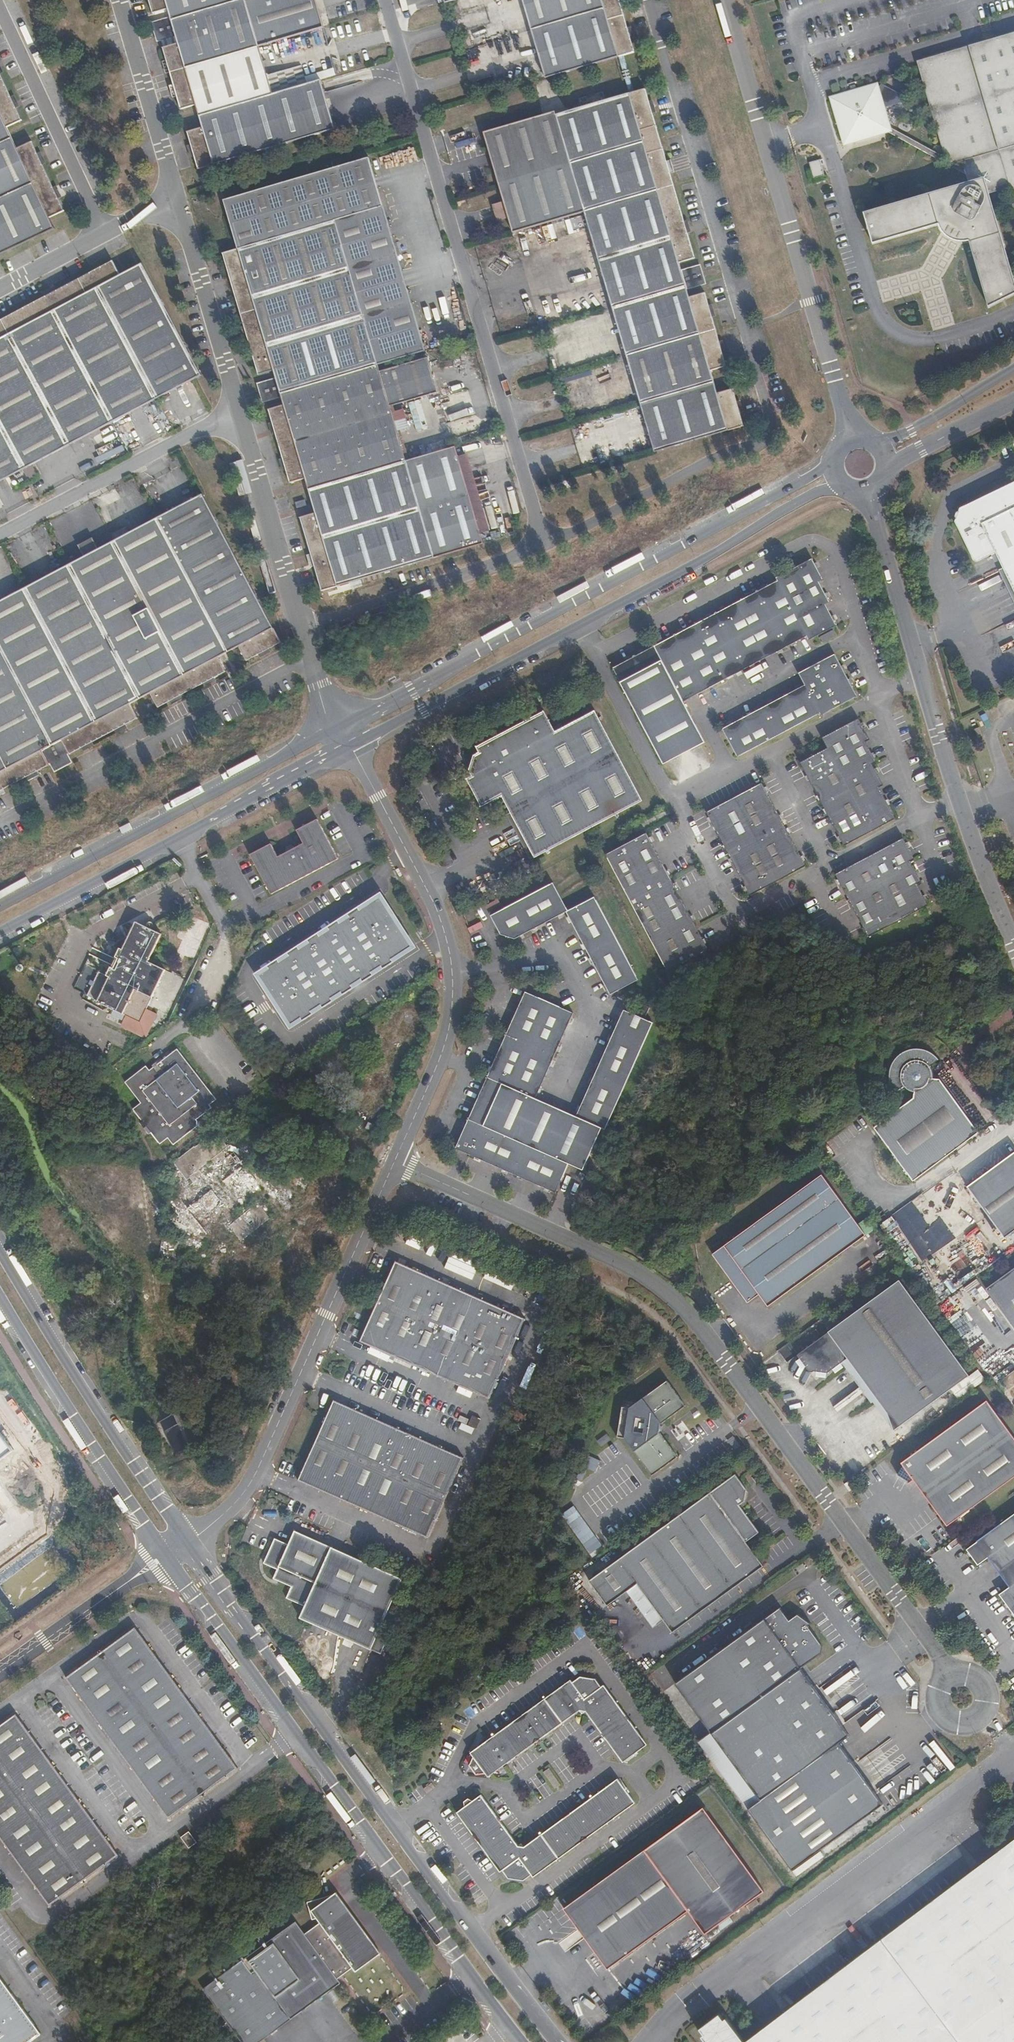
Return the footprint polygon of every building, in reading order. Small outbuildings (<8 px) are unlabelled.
[(187,132),(197,165),(198,169),(335,129),(321,80),(272,95),(258,46),(323,27),(315,0),(149,0),(153,13),(168,9),(170,17),(152,22),(158,41),(176,36),(178,43),(163,47),(181,109),(196,105),(203,127),(187,132)] [(545,78),(549,77),(619,57),(634,53),(618,0),(522,0),(531,30),(545,78)] [(923,59),(919,66),(947,158),(956,163),(964,161),(970,183),(865,213),(874,243),(940,225),(943,231),(947,236),(953,240),(959,243),(967,243),(972,242),(990,307),(1013,295),(1013,276),(989,191),(1010,185),(1013,194),(1013,33),(923,59)] [(54,229),(49,218),(64,211),(31,142),(17,148),(7,127),(21,120),(0,75),(0,255),(54,229)] [(843,140),(849,144),(886,133),(891,125),(886,108),(905,102),(906,96),(882,82),(879,87),(873,84),(835,95),(832,100),(843,140)] [(568,111),(556,115),(542,119),(494,132),(489,134),(517,232),(585,213),(613,311),(627,357),(640,404),(642,410),(645,420),(649,433),(653,448),(654,452),(743,426),(740,419),(733,392),(732,388),(717,393),(710,370),(725,366),(703,293),(688,297),(686,289),(704,284),(699,265),(681,270),(679,263),(694,258),(669,174),(665,161),(644,89),(630,93),(568,111)] [(315,512),(300,517),(315,567),(322,590),(483,543),(455,447),(406,462),(397,431),(391,412),(389,406),(437,392),(427,358),(393,368),(392,362),(425,352),(368,158),(224,200),(239,248),(223,253),(224,258),(258,375),(273,370),(276,378),(281,398),(283,404),(268,409),(290,483),(305,478),(315,512)] [(824,175),(820,158),(810,161),(814,177),(824,175)] [(665,161),(669,174),(674,173),(670,160),(665,161)] [(142,263),(139,264),(120,275),(113,261),(0,320),(0,481),(24,469),(112,423),(160,398),(194,380),(201,376),(191,356),(142,263)] [(281,398),(276,378),(258,383),(264,402),(281,398)] [(409,428),(403,409),(391,412),(397,431),(409,428)] [(639,436),(643,451),(653,448),(649,433),(639,436)] [(959,507),(959,510),(957,510),(955,516),(956,517),(955,520),(974,559),(978,561),(997,552),(1013,588),(1013,481),(959,507)] [(50,764),(54,770),(71,761),(68,754),(137,718),(130,704),(150,693),(157,706),(225,671),(218,657),(238,646),(246,660),(281,642),(275,632),(202,494),(156,519),(98,549),(84,556),(70,564),(27,587),(0,601),(0,790),(50,764)] [(296,501),(297,507),(306,505),(304,499),(296,501)] [(78,545),(84,556),(98,549),(93,538),(78,545)] [(777,583),(612,670),(662,764),(704,742),(683,702),(805,636),(808,641),(836,627),(825,606),(829,604),(819,584),(822,581),(812,561),(776,580),(777,583)] [(835,637),(833,631),(820,639),(822,644),(835,637)] [(819,713),(820,716),(856,697),(834,655),(798,674),(804,686),(721,729),(736,757),(819,713)] [(155,711),(150,703),(145,706),(150,714),(155,711)] [(554,732),(544,712),(476,748),(479,753),(473,757),(468,770),(471,777),(466,780),(480,808),(502,796),(533,857),(641,801),(595,711),(554,732)] [(801,763),(844,847),(896,820),(880,789),(883,787),(873,766),(876,764),(866,743),(869,741),(858,720),(822,739),(827,749),(801,763)] [(705,812),(749,896),(805,867),(761,783),(705,812)] [(285,845),(286,849),(276,855),(269,841),(249,852),(271,894),(337,859),(315,817),(295,828),(301,841),(295,845),(292,842),(285,845)] [(664,971),(706,949),(645,832),(604,855),(664,971)] [(868,937),(928,906),(917,885),(921,883),(911,863),(914,861),(903,840),(836,875),(868,937)] [(595,897),(568,911),(554,883),(491,916),(500,934),(514,939),(567,912),(610,995),(638,981),(595,897)] [(257,975),(290,1026),(411,947),(378,896),(257,975)] [(177,953),(202,961),(214,924),(189,917),(177,953)] [(97,1002),(114,1010),(131,1018),(139,1022),(166,969),(148,961),(161,934),(136,921),(123,949),(120,948),(107,976),(99,972),(87,996),(98,1001),(97,1002)] [(457,1149),(556,1195),(569,1166),(583,1173),(603,1131),(607,1132),(655,1026),(623,1010),(574,1117),(535,1099),(574,1013),(528,992),(457,1149)] [(633,1012),(645,1017),(650,1008),(637,1003),(633,1012)] [(131,1018),(114,1010),(112,1015),(129,1024),(131,1018)] [(168,1138),(174,1145),(198,1126),(199,1123),(197,1120),(213,1107),(210,1104),(215,1099),(177,1048),(147,1070),(145,1068),(125,1082),(141,1103),(133,1109),(143,1120),(140,1122),(149,1134),(151,1132),(160,1144),(168,1138)] [(874,1129),(913,1181),(978,1132),(938,1080),(932,1079),(931,1072),(928,1068),(938,1060),(933,1054),(925,1051),(920,1049),(908,1050),(899,1055),(894,1060),(890,1068),(888,1077),(891,1087),(895,1093),(903,1087),(908,1091),(913,1093),(913,1099),(874,1129)] [(364,1129),(374,1134),(377,1127),(367,1123),(364,1129)] [(182,1172),(223,1141),(217,1132),(175,1163),(182,1172)] [(229,1148),(223,1141),(182,1172),(187,1178),(189,1177),(194,1183),(172,1199),(186,1217),(181,1221),(195,1240),(220,1222),(227,1216),(233,1224),(230,1226),(240,1240),(266,1221),(263,1218),(269,1213),(255,1195),(264,1189),(246,1165),(251,1162),(247,1157),(241,1162),(239,1159),(247,1152),(242,1146),(226,1159),(222,1153),(229,1148)] [(964,1181),(1005,1238),(1013,1231),(1013,1147),(1013,1145),(964,1181)] [(821,1176),(713,1254),(748,1303),(759,1295),(768,1307),(866,1236),(821,1176)] [(220,1222),(195,1240),(198,1244),(222,1226),(220,1222)] [(489,1401),(524,1321),(395,1261),(360,1342),(489,1401)] [(210,1269),(207,1264),(200,1265),(198,1271),(202,1275),(208,1275),(210,1269)] [(986,1289),(1013,1327),(1013,1269),(986,1289)] [(968,1376),(898,1280),(796,1355),(809,1372),(827,1373),(845,1360),(886,1416),(892,1431),(968,1376)] [(685,1406),(666,1380),(636,1402),(623,1400),(617,1438),(626,1439),(651,1475),(676,1457),(658,1433),(660,1432),(662,1427),(660,1424),(685,1406)] [(427,1540),(463,1460),(334,1400),(298,1481),(427,1540)] [(913,1480),(947,1526),(1013,1477),(1013,1437),(987,1401),(901,1463),(897,1475),(910,1483),(913,1480)] [(457,1422),(466,1426),(468,1420),(459,1416),(457,1422)] [(467,1426),(476,1430),(481,1421),(472,1417),(467,1426)] [(0,1432),(0,1460),(13,1450),(0,1432)] [(673,1632),(764,1566),(746,1542),(760,1533),(740,1505),(745,1501),(747,1490),(738,1479),(735,1475),(630,1551),(589,1580),(604,1601),(635,1580),(673,1632)] [(976,1541),(977,1542),(966,1549),(975,1561),(976,1563),(977,1563),(979,1563),(980,1563),(981,1563),(988,1558),(1009,1587),(1002,1592),(1002,1593),(1001,1593),(1001,1594),(1000,1595),(1001,1596),(1001,1598),(1013,1615),(1013,1514),(976,1541)] [(372,1650),(404,1582),(295,1532),(289,1546),(277,1540),(266,1563),(279,1570),(276,1579),(292,1586),(289,1593),(309,1603),(302,1618),(372,1650)] [(674,1684),(710,1734),(701,1741),(698,1743),(794,1871),(883,1805),(838,1744),(849,1736),(800,1669),(820,1653),(822,1646),(807,1626),(810,1624),(796,1614),(787,1620),(778,1608),(674,1684)] [(134,1627),(65,1677),(167,1817),(236,1767),(134,1627)] [(585,1712),(623,1762),(647,1745),(604,1685),(601,1687),(595,1679),(581,1676),(572,1683),(569,1680),(470,1753),(474,1757),(470,1765),(476,1774),(485,1774),(489,1778),(579,1711),(585,1712)] [(0,1724),(0,1839),(47,1903),(116,1853),(15,1713),(0,1724)] [(542,1773),(554,1789),(560,1785),(548,1770),(542,1773)] [(457,1813),(500,1872),(503,1870),(509,1878),(524,1880),(532,1875),(533,1877),(635,1803),(618,1779),(523,1848),(518,1846),(482,1796),(473,1801),(469,1799),(465,1802),(466,1806),(457,1813)] [(436,1788),(432,1783),(424,1789),(428,1794),(436,1788)] [(689,1911),(706,1934),(731,1916),(747,1904),(759,1896),(769,1889),(707,1805),(684,1822),(563,1909),(574,1924),(583,1925),(598,1946),(596,1954),(608,1969),(689,1911)] [(196,1840),(188,1829),(179,1835),(186,1846),(196,1840)] [(746,2041),(1013,2041),(1013,1840),(746,2041)] [(336,1893),(331,1895),(336,1907),(345,1905),(336,1893)] [(331,1895),(307,1902),(312,1917),(316,1917),(321,1922),(305,1934),(295,1921),(203,1988),(243,2041),(260,2041),(342,1982),(339,1977),(354,1967),(357,1971),(381,1954),(345,1905),(336,1907),(331,1895)] [(264,1931),(252,1941),(256,1947),(269,1937),(264,1931)] [(41,2034),(0,1977),(0,2041),(30,2041),(41,2034)] [(726,2019),(724,2021),(719,2015),(699,2030),(703,2035),(701,2037),(704,2041),(743,2041),(726,2019)]
